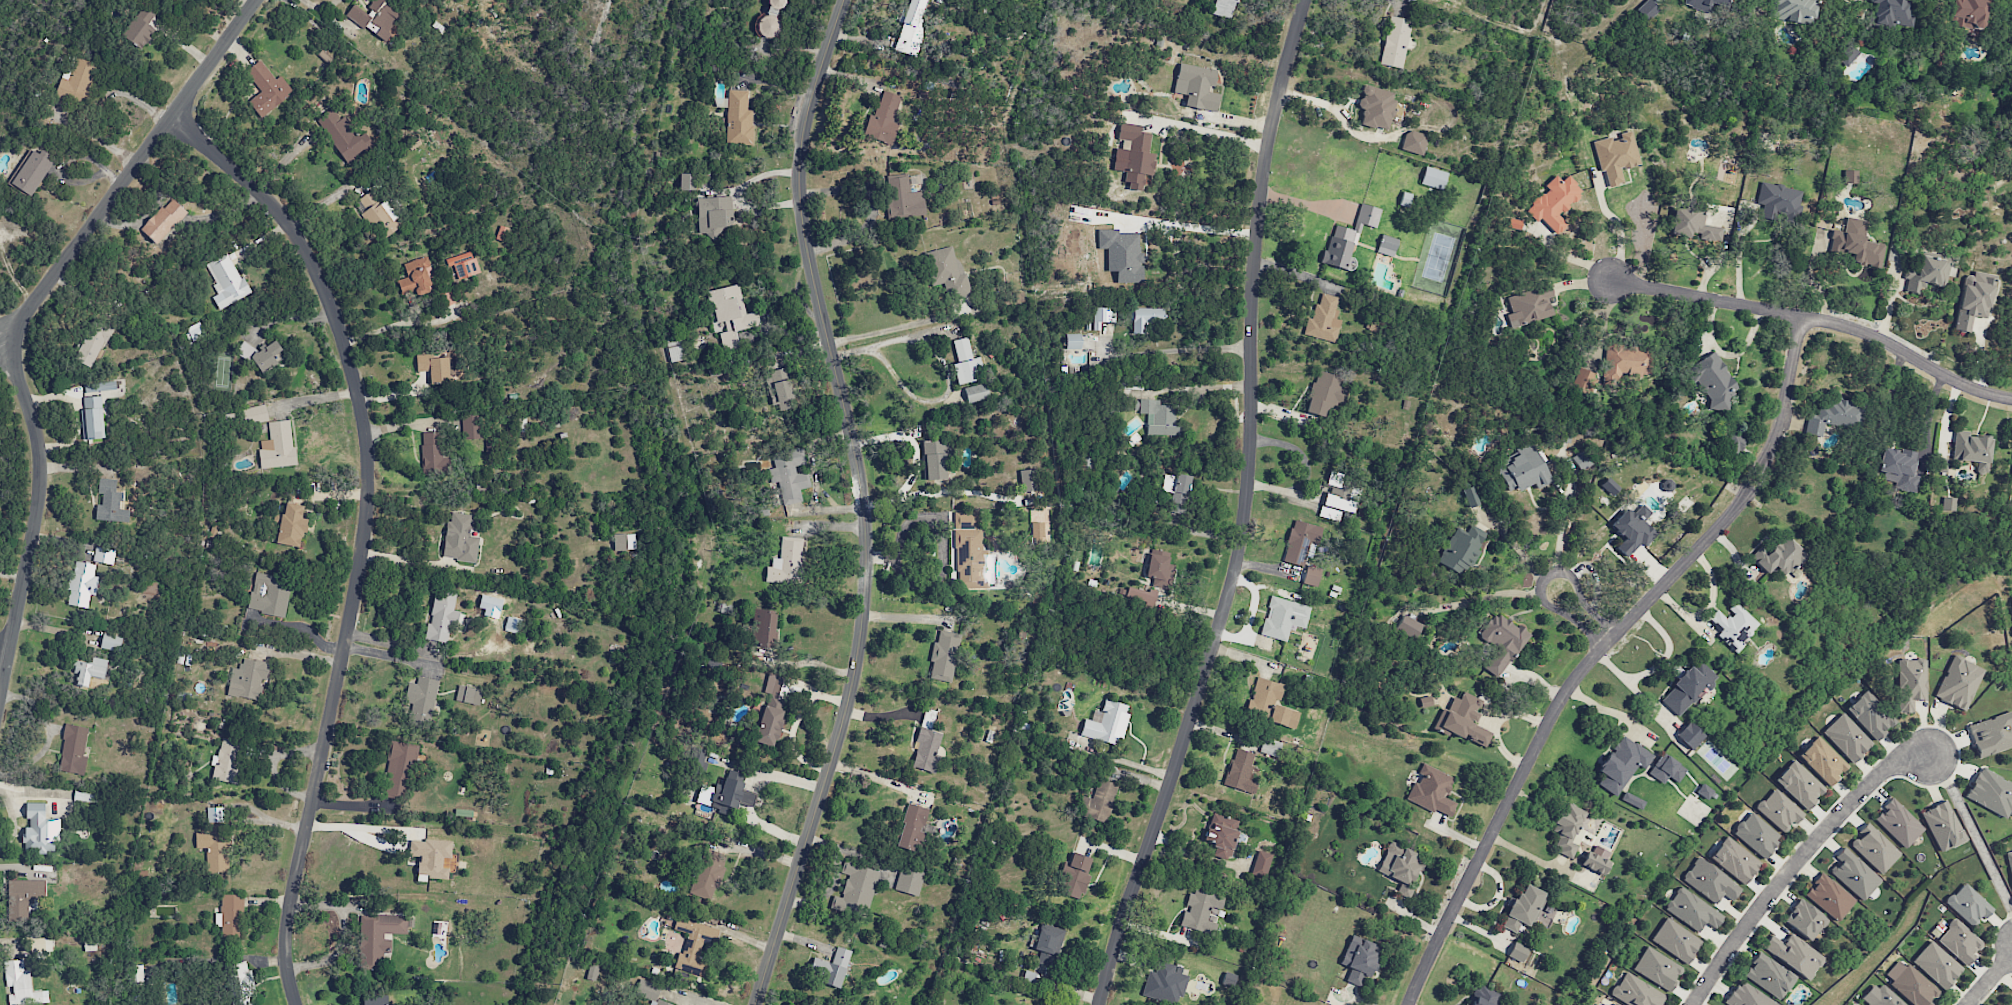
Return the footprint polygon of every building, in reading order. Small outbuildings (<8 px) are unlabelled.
[(391,35),(389,34),(403,11),(386,0),(374,0),(366,13),(353,4),(345,16),(386,42),(391,35)] [(767,14),(759,14),(759,37),(777,37),(777,8),(785,8),(785,0),(767,0),(767,14)] [(894,50),(915,56),(927,21),(921,19),(927,0),(908,0),(901,22),(902,23),(894,50)] [(1211,14),(1231,20),(1237,0),(1215,0),(1211,14)] [(1649,0),(1646,0),(1634,12),(1646,23),(1659,10),(1649,0)] [(1715,0),(1684,0),(1683,5),(1711,13),(1715,0)] [(1816,0),(1770,0),(1767,17),(1812,24),(1816,0)] [(1909,31),(1914,2),(1901,0),(1872,0),(1868,25),(1909,31)] [(1986,0),(1952,0),(1950,26),(1984,29),(1986,0)] [(141,50),(155,29),(135,15),(121,36),(141,50)] [(1410,19),(1387,16),(1381,65),(1404,68),(1410,19)] [(1838,59),(1846,67),(1859,53),(1851,45),(1838,59)] [(96,64),(77,57),(71,74),(63,71),(55,95),(82,104),(96,64)] [(262,118),(293,91),(280,76),(276,79),(259,60),(245,72),(261,91),(248,103),(262,118)] [(1216,112),(1219,91),(1214,91),(1217,69),(1178,64),(1174,93),(1186,95),(1185,107),(1216,112)] [(1360,124),(1387,131),(1390,117),(1401,119),(1405,104),(1391,100),(1393,92),(1364,85),(1358,106),(1364,108),(1360,124)] [(747,110),(748,90),(728,90),(726,143),(752,144),(753,110),(747,110)] [(863,136),(889,143),(904,96),(882,90),(875,116),(869,114),(863,136)] [(365,133),(356,140),(333,107),(316,119),(347,165),(374,146),(365,133)] [(1150,133),(1139,132),(1139,125),(1119,123),(1118,139),(1131,140),(1130,151),(1122,150),(1121,172),(1125,172),(1124,181),(1129,182),(1128,190),(1142,191),(1143,175),(1153,176),(1155,154),(1149,153),(1150,133)] [(1400,149),(1421,156),(1428,136),(1407,129),(1400,149)] [(1639,165),(1631,130),(1621,133),(1622,138),(1612,140),(1611,137),(1593,141),(1600,172),(1604,170),(1608,187),(1623,183),(1620,169),(1639,165)] [(31,196),(54,160),(40,151),(38,154),(30,149),(8,181),(31,196)] [(1421,185),(1443,189),(1447,171),(1424,167),(1421,185)] [(1856,171),(1844,170),(1844,183),(1856,183),(1856,171)] [(696,191),(696,174),(679,173),(679,190),(696,191)] [(1567,175),(1561,181),(1555,175),(1545,186),(1547,188),(1527,208),(1555,236),(1567,224),(1559,215),(1583,191),(1567,175)] [(926,215),(923,191),(910,192),(909,176),(885,178),(889,218),(926,215)] [(1760,218),(1774,221),(1776,214),(1797,219),(1803,190),(1761,181),(1756,203),(1762,205),(1760,218)] [(383,239),(402,224),(374,187),(358,200),(366,210),(363,212),(383,239)] [(697,197),(698,236),(716,235),(716,231),(732,231),(731,196),(697,197)] [(187,212),(171,197),(141,230),(157,245),(187,212)] [(1353,230),(1332,224),(1322,264),(1353,271),(1356,259),(1351,258),(1360,224),(1376,228),(1381,209),(1360,203),(1353,230)] [(1703,225),(1704,211),(1674,208),(1671,235),(1720,240),(1721,227),(1703,225)] [(1867,221),(1847,217),(1843,231),(1833,229),(1829,249),(1853,254),(1851,262),(1879,268),(1884,244),(1863,240),(1867,221)] [(1518,231),(1521,221),(1512,218),(1510,228),(1518,231)] [(1138,233),(1119,233),(1119,230),(1098,230),(1098,248),(1107,248),(1107,271),(1116,271),(1116,283),(1142,282),(1142,262),(1143,262),(1143,252),(1139,252),(1138,233)] [(1394,256),(1398,238),(1380,235),(1377,253),(1394,256)] [(968,294),(956,245),(923,253),(932,286),(943,283),(948,299),(968,294)] [(457,279),(478,274),(473,252),(453,256),(457,279)] [(218,309),(248,295),(230,253),(205,263),(219,294),(212,297),(218,309)] [(415,295),(437,289),(428,256),(403,263),(407,277),(397,280),(401,294),(414,291),(415,295)] [(1949,260),(1920,256),(1918,272),(1905,270),(1904,278),(1908,279),(1906,292),(1919,294),(1920,284),(1946,287),(1949,260)] [(1969,333),(1972,316),(1987,319),(1994,276),(1964,271),(1954,330),(1969,333)] [(736,330),(760,326),(757,312),(745,314),(740,285),(706,290),(708,304),(713,303),(716,322),(724,321),(725,331),(719,332),(723,352),(739,349),(736,330)] [(1553,316),(1548,298),(1553,297),(1550,285),(1503,297),(1511,328),(1553,316)] [(437,294),(443,308),(456,302),(449,288),(437,294)] [(1339,297),(1319,293),(1313,319),(1307,317),(1303,335),(1335,343),(1340,320),(1334,318),(1339,297)] [(1101,330),(1101,322),(1114,322),(1113,307),(1093,307),(1093,330),(1101,330)] [(1132,334),(1149,334),(1150,323),(1163,323),(1163,309),(1132,308),(1132,334)] [(1080,333),(1065,334),(1065,349),(1081,349),(1080,333)] [(953,340),(957,363),(952,363),(957,385),(978,380),(975,367),(981,365),(979,357),(972,358),(967,337),(953,340)] [(91,368),(101,347),(83,339),(73,360),(91,368)] [(267,372),(275,360),(274,360),(281,346),(272,341),(268,347),(262,344),(259,351),(242,341),(236,354),(267,372)] [(1650,375),(1650,353),(1638,353),(1638,345),(1603,346),(1605,384),(1611,384),(1611,391),(1619,391),(1619,376),(1650,375)] [(1729,405),(1725,397),(1737,391),(1716,352),(1684,369),(1692,383),(1697,381),(1714,413),(1729,405)] [(449,356),(416,357),(417,372),(429,371),(429,384),(449,384),(449,356)] [(1571,389),(1589,395),(1596,374),(1578,368),(1571,389)] [(791,407),(790,369),(769,369),(770,408),(791,407)] [(1306,412),(1324,416),(1327,406),(1339,409),(1346,377),(1315,370),(1306,412)] [(81,398),(85,440),(105,438),(100,396),(81,398)] [(1805,433),(1822,436),(1824,422),(1858,428),(1862,403),(1832,397),(1832,400),(1821,398),(1818,415),(1808,413),(1805,433)] [(1160,400),(1140,399),(1139,413),(1147,414),(1146,435),(1176,435),(1177,405),(1160,405),(1160,400)] [(462,439),(483,439),(482,413),(461,414),(462,439)] [(295,465),(291,419),(268,422),(270,439),(258,441),(261,469),(295,465)] [(1746,439),(1731,430),(1721,448),(1735,456),(1746,439)] [(1991,437),(1968,435),(1969,431),(1955,430),(1952,459),(1977,462),(1976,472),(1987,474),(1991,437)] [(421,433),(423,475),(447,474),(447,458),(442,458),(441,432),(421,433)] [(922,441),(924,480),(947,479),(945,439),(922,441)] [(1551,482),(1534,444),(1493,462),(1507,494),(1534,482),(1537,488),(1551,482)] [(802,501),(799,489),(811,487),(808,471),(796,473),(795,466),(805,464),(802,447),(772,453),(775,468),(767,469),(771,486),(778,484),(783,505),(802,501)] [(1878,471),(1883,472),(1882,480),(1894,482),(1893,489),(1916,493),(1919,475),(1912,474),(1916,452),(1901,449),(1901,451),(1882,447),(1878,471)] [(1592,466),(1586,451),(1573,456),(1579,471),(1592,466)] [(1021,492),(1036,491),(1035,469),(1020,470),(1021,492)] [(1339,521),(1340,511),(1354,514),(1359,488),(1349,486),(1351,475),(1328,471),(1325,490),(1324,489),(1319,517),(1339,521)] [(1169,512),(1186,515),(1193,478),(1165,472),(1161,491),(1172,493),(1169,512)] [(1613,496),(1620,486),(1607,477),(1600,487),(1613,496)] [(116,479),(99,478),(98,494),(102,494),(102,505),(96,504),(95,521),(128,523),(129,509),(123,509),(124,492),(115,492),(116,479)] [(1463,489),(1468,507),(1479,504),(1473,486),(1463,489)] [(1942,510),(1956,511),(1956,498),(1943,497),(1942,510)] [(276,543),(302,547),(306,519),(302,518),(303,505),(286,503),(284,514),(275,513),(273,523),(279,524),(276,543)] [(1655,532),(1643,520),(1651,513),(1643,505),(1632,515),(1625,509),(1609,525),(1624,539),(1616,547),(1628,559),(1655,532)] [(954,528),(979,529),(980,512),(954,511),(954,528)] [(471,514),(451,512),(451,521),(447,520),(443,559),(476,562),(479,537),(469,536),(471,514)] [(1283,562),(1304,567),(1309,542),(1318,544),(1322,527),(1293,520),(1283,562)] [(1486,533),(1469,524),(1466,530),(1455,525),(1437,563),(1465,576),(1486,533)] [(997,552),(982,552),(983,530),(956,529),(956,588),(996,588),(997,552)] [(635,534),(613,534),(613,550),(635,550),(635,534)] [(1786,577),(1806,555),(1785,534),(1767,553),(1760,546),(1749,558),(1766,574),(1774,565),(1786,577)] [(765,582),(801,584),(803,538),(780,537),(779,558),(771,558),(771,566),(766,566),(765,582)] [(115,549),(94,548),(93,562),(113,564),(115,549)] [(1175,565),(1167,564),(1169,552),(1150,549),(1146,576),(1153,577),(1152,585),(1171,589),(1175,565)] [(67,605),(88,608),(90,594),(96,595),(99,576),(94,576),(95,564),(73,561),(67,605)] [(1321,569),(1306,566),(1302,584),(1317,587),(1321,569)] [(285,616),(291,580),(254,573),(248,610),(285,616)] [(1118,596),(1146,601),(1145,606),(1153,608),(1156,593),(1120,586),(1118,596)] [(447,643),(450,624),(458,625),(460,611),(454,610),(456,593),(433,590),(427,640),(447,643)] [(1311,606),(1270,596),(1267,607),(1271,608),(1269,619),(1264,618),(1260,635),(1286,641),(1290,625),(1305,629),(1311,606)] [(1760,626),(1736,601),(1724,612),(1719,606),(1705,620),(1734,650),(1760,626)] [(752,646),(774,646),(775,610),(753,609),(752,646)] [(1501,679),(1528,632),(1494,612),(1480,638),(1497,647),(1484,670),(1501,679)] [(1395,631),(1415,639),(1422,623),(1402,615),(1395,631)] [(928,679),(952,683),(960,634),(939,630),(937,642),(934,641),(928,679)] [(1934,698),(1965,711),(1983,668),(1953,655),(1934,698)] [(93,664),(73,660),(72,669),(79,670),(76,685),(88,687),(90,677),(104,679),(107,660),(94,658),(93,664)] [(231,668),(227,696),(259,701),(263,680),(267,680),(270,663),(241,658),(240,669),(231,668)] [(1717,677),(1697,659),(1659,699),(1679,718),(1717,677)] [(1898,659),(1897,712),(1913,713),(1913,700),(1925,700),(1925,660),(1898,659)] [(755,742),(775,747),(787,698),(781,696),(786,678),(768,673),(764,693),(767,693),(755,742)] [(416,683),(408,682),(404,699),(413,700),(410,715),(430,719),(438,681),(417,676),(416,683)] [(1295,728),(1299,712),(1277,706),(1283,684),(1256,677),(1246,716),(1295,728)] [(455,700),(478,706),(482,690),(459,684),(455,700)] [(1846,709),(1875,740),(1896,721),(1866,689),(1846,709)] [(1486,746),(1491,732),(1473,727),(1478,713),(1477,713),(1482,699),(1462,693),(1460,699),(1453,697),(1448,709),(1441,707),(1434,730),(1448,734),(1486,746)] [(1433,705),(1431,696),(1419,698),(1421,707),(1433,705)] [(1130,705),(1104,699),(1101,712),(1093,710),(1091,720),(1084,719),(1080,736),(1121,745),(1130,705)] [(942,733),(931,731),(936,711),(925,708),(911,767),(935,773),(939,755),(937,755),(942,733)] [(2011,711),(1968,725),(1978,757),(2011,747),(2011,713),(2011,711)] [(1872,744),(1843,712),(1822,732),(1851,763),(1872,744)] [(1676,735),(1692,750),(1705,735),(1689,721),(1676,735)] [(87,727),(65,724),(59,771),(84,774),(86,756),(84,755),(87,727)] [(1637,764),(1645,769),(1653,755),(1621,734),(1598,771),(1604,775),(1598,785),(1617,797),(1637,764)] [(1848,767),(1819,735),(1798,754),(1828,786),(1848,767)] [(238,783),(244,742),(219,738),(215,767),(213,767),(212,780),(238,783)] [(386,797),(410,799),(413,745),(389,743),(386,797)] [(707,750),(698,748),(693,767),(702,769),(707,750)] [(1223,786),(1254,794),(1257,783),(1247,780),(1255,753),(1234,748),(1223,786)] [(1648,773),(1663,784),(1668,776),(1678,783),(1687,769),(1662,752),(1648,773)] [(1774,780),(1806,810),(1825,789),(1793,759),(1774,780)] [(1407,800),(1433,812),(1434,809),(1450,817),(1457,803),(1445,797),(1454,777),(1422,763),(1418,773),(1419,774),(1407,800)] [(2006,819),(2011,807),(2011,783),(1980,767),(1965,797),(2006,819)] [(709,806),(717,808),(716,812),(733,816),(737,802),(752,806),(755,794),(742,791),(745,782),(724,777),(722,787),(715,785),(709,806)] [(1106,824),(1118,785),(1098,779),(1092,799),(1082,796),(1076,815),(1106,824)] [(1696,794),(1708,799),(1713,789),(1701,784),(1696,794)] [(1756,808),(1784,834),(1803,813),(1774,787),(1756,808)] [(1621,800),(1641,809),(1644,801),(1624,792),(1621,800)] [(1924,828),(1891,797),(1883,806),(1885,808),(1874,820),(1905,848),(1924,828)] [(1965,840),(1946,800),(1920,812),(1939,852),(1965,840)] [(1572,842),(1586,812),(1565,802),(1551,831),(1560,835),(1553,849),(1571,858),(1578,845),(1572,842)] [(58,819),(45,819),(45,803),(26,803),(26,818),(30,818),(30,828),(24,828),(24,852),(58,853),(58,819)] [(896,846),(917,852),(929,809),(908,803),(896,846)] [(1781,837),(1750,811),(1732,833),(1763,859),(1781,837)] [(1211,855),(1228,860),(1240,821),(1212,812),(1203,840),(1215,844),(1211,855)] [(1900,853),(1867,822),(1857,833),(1859,835),(1850,845),(1881,874),(1900,853)] [(1761,864),(1727,836),(1709,857),(1743,885),(1761,864)] [(448,878),(448,868),(442,868),(443,857),(451,858),(452,842),(410,839),(409,856),(418,856),(417,876),(448,878)] [(1423,855),(1389,842),(1377,872),(1402,882),(1397,894),(1409,899),(1415,885),(1411,884),(1423,855)] [(1602,875),(1612,853),(1595,845),(1592,853),(1587,851),(1581,865),(1602,875)] [(1839,862),(1830,872),(1862,901),(1881,881),(1844,846),(1834,858),(1839,862)] [(728,856),(706,848),(703,857),(699,856),(686,892),(711,901),(728,856)] [(1252,875),(1266,878),(1271,854),(1257,851),(1252,875)] [(1091,858),(1070,853),(1061,894),(1082,899),(1091,858)] [(1681,880),(1715,904),(1722,894),(1732,901),(1741,888),(1697,857),(1681,880)] [(878,870),(844,861),(841,873),(847,875),(841,898),(833,896),(830,909),(866,918),(878,870)] [(919,895),(924,871),(900,866),(895,891),(919,895)] [(1805,896),(1839,921),(1855,898),(1820,874),(1805,896)] [(45,880),(10,880),(9,920),(28,920),(28,902),(45,903),(45,880)] [(1981,917),(1983,919),(1993,909),(1964,882),(1945,902),(1972,927),(1981,917)] [(1547,894),(1525,884),(1517,900),(1514,899),(1501,926),(1516,933),(1521,923),(1530,928),(1547,894)] [(1697,932),(1705,922),(1715,929),(1724,916),(1680,885),(1664,908),(1697,932)] [(1181,926),(1212,934),(1216,919),(1210,917),(1212,909),(1220,911),(1224,897),(1192,888),(1187,906),(1186,906),(1181,926)] [(220,894),(220,913),(215,913),(214,926),(221,927),(221,937),(242,938),(242,894),(220,894)] [(1783,920),(1810,942),(1828,920),(1800,898),(1783,920)] [(407,915),(360,915),(360,968),(383,968),(383,946),(391,946),(391,935),(407,935),(407,915)] [(720,930),(678,917),(674,929),(687,933),(678,962),(705,970),(708,961),(698,958),(703,942),(714,946),(720,930)] [(1701,940),(1666,917),(1651,941),(1686,964),(1701,940)] [(1972,955),(1982,943),(1955,918),(1936,940),(1966,967),(1975,956),(1972,955)] [(1038,964),(1056,967),(1063,929),(1039,924),(1035,950),(1040,951),(1038,964)] [(1771,935),(1762,947),(1807,981),(1824,958),(1790,933),(1783,943),(1771,935)] [(1351,968),(1346,981),(1364,988),(1381,947),(1351,935),(1340,963),(1351,968)] [(52,951),(52,938),(38,938),(39,951),(52,951)] [(1963,968),(1930,941),(1912,962),(1945,989),(1963,968)] [(1508,956),(1522,963),(1529,948),(1515,942),(1508,956)] [(822,983),(839,988),(851,951),(836,946),(831,963),(813,957),(808,972),(824,976),(822,983)] [(1632,970),(1669,992),(1683,968),(1647,946),(1632,970)] [(1743,975),(1779,1000),(1795,977),(1760,952),(1743,975)] [(5,987),(12,987),(13,994),(8,994),(9,1004),(24,1004),(44,1004),(43,991),(31,992),(30,970),(23,970),(23,959),(4,961),(5,987)] [(1181,973),(1182,967),(1159,960),(1155,973),(1148,971),(1141,995),(1175,1004),(1179,1004),(1187,975),(1181,973)] [(1905,964),(1889,987),(1914,1004),(1930,1004),(1931,1004),(1929,1002),(1939,988),(1905,964)] [(143,965),(134,966),(134,984),(143,984),(143,965)] [(1022,982),(1034,984),(1036,973),(1025,971),(1022,982)] [(1625,971),(1610,994),(1628,1004),(1660,1004),(1666,996),(1625,971)] [(657,999),(661,986),(639,979),(634,994),(651,999),(649,1004),(676,1004),(657,999)] [(1724,1002),(1728,1004),(1778,1004),(1741,979),(1724,1002)] [(1865,1004),(1905,1004),(1879,981),(1861,1001),(1865,1004)] [(1507,997),(1478,984),(1468,1004),(1504,1004),(1507,997)] [(396,1004),(384,1004),(385,997),(363,997),(362,1004),(396,1004)]
